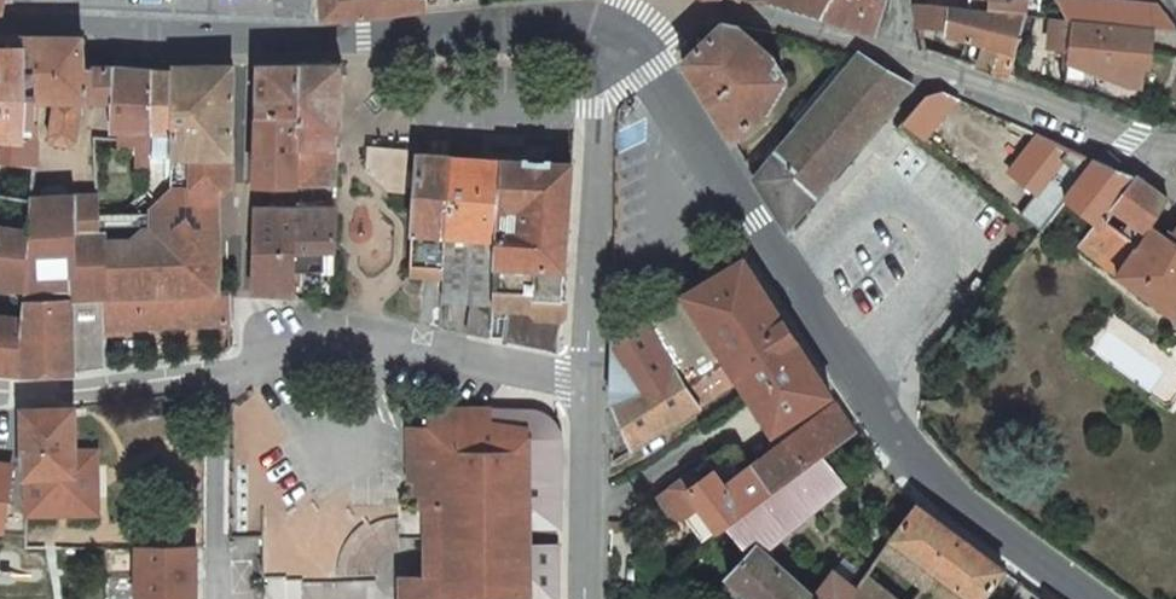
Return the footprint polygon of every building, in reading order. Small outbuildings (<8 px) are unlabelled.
[(321,20),(341,18),(386,14),(427,10),(426,0),(321,0),(321,20)] [(767,2),(775,5),(788,8),(809,14),(843,24),(876,34),(885,0),(768,0),(767,2)] [(966,9),(1024,16),(1026,0),(967,0),(966,9)] [(1063,20),(1151,28),(1175,30),(1154,5),(1094,0),(1053,0),(1063,20)] [(947,9),(916,5),(918,31),(946,30),(947,9)] [(975,12),(947,9),(946,30),(945,34),(984,47),(993,14),(975,12)] [(1005,77),(1023,17),(993,14),(984,47),(976,68),(1005,77)] [(1082,67),(1090,70),(1091,71),(1104,71),(1105,66),(1113,67),(1112,72),(1112,78),(1126,84),(1139,85),(1142,65),(1148,66),(1151,28),(1063,20),(1049,19),(1046,49),(1065,51),(1064,60),(1083,62),(1082,67)] [(722,23),(681,61),(698,89),(731,141),(766,110),(759,101),(785,78),(774,64),(765,52),(755,42),(737,25),(722,23)] [(20,38),(20,49),(19,91),(31,92),(31,96),(51,99),(48,112),(46,131),(45,136),(46,138),(49,146),(65,148),(73,141),(75,121),(78,103),(98,107),(110,109),(110,70),(97,70),(87,70),(80,69),(79,38),(47,38),(20,38)] [(29,142),(30,131),(31,96),(31,92),(19,91),(20,49),(0,49),(0,139),(29,142)] [(861,52),(857,56),(754,178),(786,229),(910,85),(861,52)] [(279,66),(256,65),(256,93),(256,118),(300,118),(300,101),(302,66),(279,66)] [(324,66),(302,66),(300,101),(300,118),(300,166),(300,180),(300,186),(336,187),(339,148),(342,65),(324,66)] [(173,74),(172,236),(217,236),(217,202),(222,197),(221,188),(230,188),(231,66),(202,67),(173,68),(173,74)] [(130,71),(110,70),(110,109),(108,133),(121,133),(135,132),(135,159),(149,159),(150,72),(130,71)] [(160,73),(150,72),(149,159),(149,190),(149,212),(149,235),(172,236),(173,74),(160,73)] [(901,126),(921,140),(957,99),(933,88),(927,96),(901,126)] [(256,184),(300,186),(300,180),(300,166),(300,118),(256,118),(256,184)] [(29,142),(0,139),(0,160),(32,163),(34,145),(33,143),(29,142)] [(434,154),(418,152),(416,179),(415,193),(412,230),(410,248),(408,275),(444,279),(445,268),(446,235),(448,220),(449,195),(452,155),(434,154)] [(479,157),(452,155),(449,195),(448,220),(446,235),(496,238),(497,216),(502,159),(479,157)] [(528,160),(502,159),(497,216),(496,238),(492,278),(491,295),(490,308),(488,338),(524,345),(560,352),(571,163),(528,160)] [(1094,159),(1061,199),(1090,224),(1097,229),(1103,220),(1111,207),(1148,230),(1151,225),(1166,200),(1162,196),(1154,191),(1137,180),(1130,175),(1127,174),(1113,168),(1094,159)] [(28,234),(30,191),(32,163),(0,160),(0,229),(28,234)] [(70,216),(71,192),(66,192),(59,180),(41,180),(34,191),(30,191),(28,234),(95,235),(95,216),(70,216)] [(95,193),(71,192),(70,216),(95,216),(95,212),(95,193)] [(255,208),(254,250),(295,252),(298,209),(255,208)] [(316,259),(330,257),(335,210),(298,209),(295,252),(254,250),(253,289),(273,292),(291,294),(293,283),(299,285),(300,277),(315,278),(316,259)] [(1171,237),(1151,225),(1148,230),(1139,244),(1103,220),(1097,229),(1090,224),(1074,243),(1106,271),(1118,280),(1135,292),(1152,304),(1164,312),(1170,317),(1175,305),(1175,228),(1171,237)] [(28,234),(0,229),(0,286),(23,289),(24,282),(28,234)] [(95,235),(28,234),(24,282),(23,289),(23,296),(73,295),(103,295),(218,292),(217,257),(217,236),(172,236),(149,235),(126,246),(101,246),(101,235),(95,235)] [(496,238),(446,235),(445,268),(444,279),(442,293),(443,298),(470,300),(470,305),(490,308),(491,295),(492,278),(496,238)] [(754,279),(742,259),(700,284),(657,310),(612,338),(610,401),(630,450),(681,417),(695,408),(699,405),(687,385),(782,321),(773,308),(754,279)] [(0,286),(0,317),(23,319),(23,296),(23,289),(0,286)] [(229,325),(230,291),(220,292),(218,292),(103,295),(103,313),(104,333),(229,325)] [(983,301),(973,294),(963,309),(973,315),(983,301)] [(103,295),(73,295),(23,296),(23,319),(22,374),(25,374),(31,374),(48,373),(72,372),(73,372),(77,371),(87,370),(104,367),(104,333),(103,313),(103,295)] [(468,333),(488,338),(490,308),(470,305),(468,333)] [(0,317),(0,372),(22,374),(23,319),(0,317)] [(739,380),(745,389),(774,432),(830,394),(820,380),(808,360),(782,321),(687,385),(699,405),(739,380)] [(849,423),(835,402),(720,481),(709,466),(693,477),(686,467),(652,490),(667,511),(674,505),(702,541),(716,531),(762,498),(794,476),(823,456),(855,432),(849,423)] [(37,410),(23,410),(24,483),(73,482),(72,449),(72,409),(37,410)] [(421,507),(425,507),(427,536),(427,574),(418,574),(397,598),(487,598),(530,596),(525,504),(525,487),(522,430),(522,409),(498,410),(438,412),(438,419),(426,419),(427,427),(403,428),(404,484),(413,485),(412,497),(421,496),(421,507)] [(73,482),(24,483),(25,517),(99,517),(99,449),(72,449),(73,482)] [(694,547),(723,573),(748,595),(753,598),(777,598),(779,597),(787,587),(791,583),(757,552),(843,486),(823,456),(794,476),(762,498),(716,531),(702,541),(694,547)] [(11,465),(0,464),(0,538),(2,539),(11,465)] [(552,486),(525,487),(525,504),(552,503),(552,486)] [(913,503),(889,536),(938,572),(971,598),(980,598),(1002,570),(1000,567),(992,562),(977,552),(965,542),(948,530),(932,517),(913,503)] [(850,589),(843,598),(917,598),(938,572),(889,536),(873,557),(858,578),(850,589)] [(131,546),(130,598),(190,598),(190,592),(191,563),(191,545),(131,546)] [(259,547),(235,548),(235,563),(260,561),(259,547)] [(837,559),(829,571),(850,589),(858,578),(837,559)] [(777,598),(843,598),(850,589),(829,571),(808,598),(791,583),(787,587),(779,597),(777,598)]
